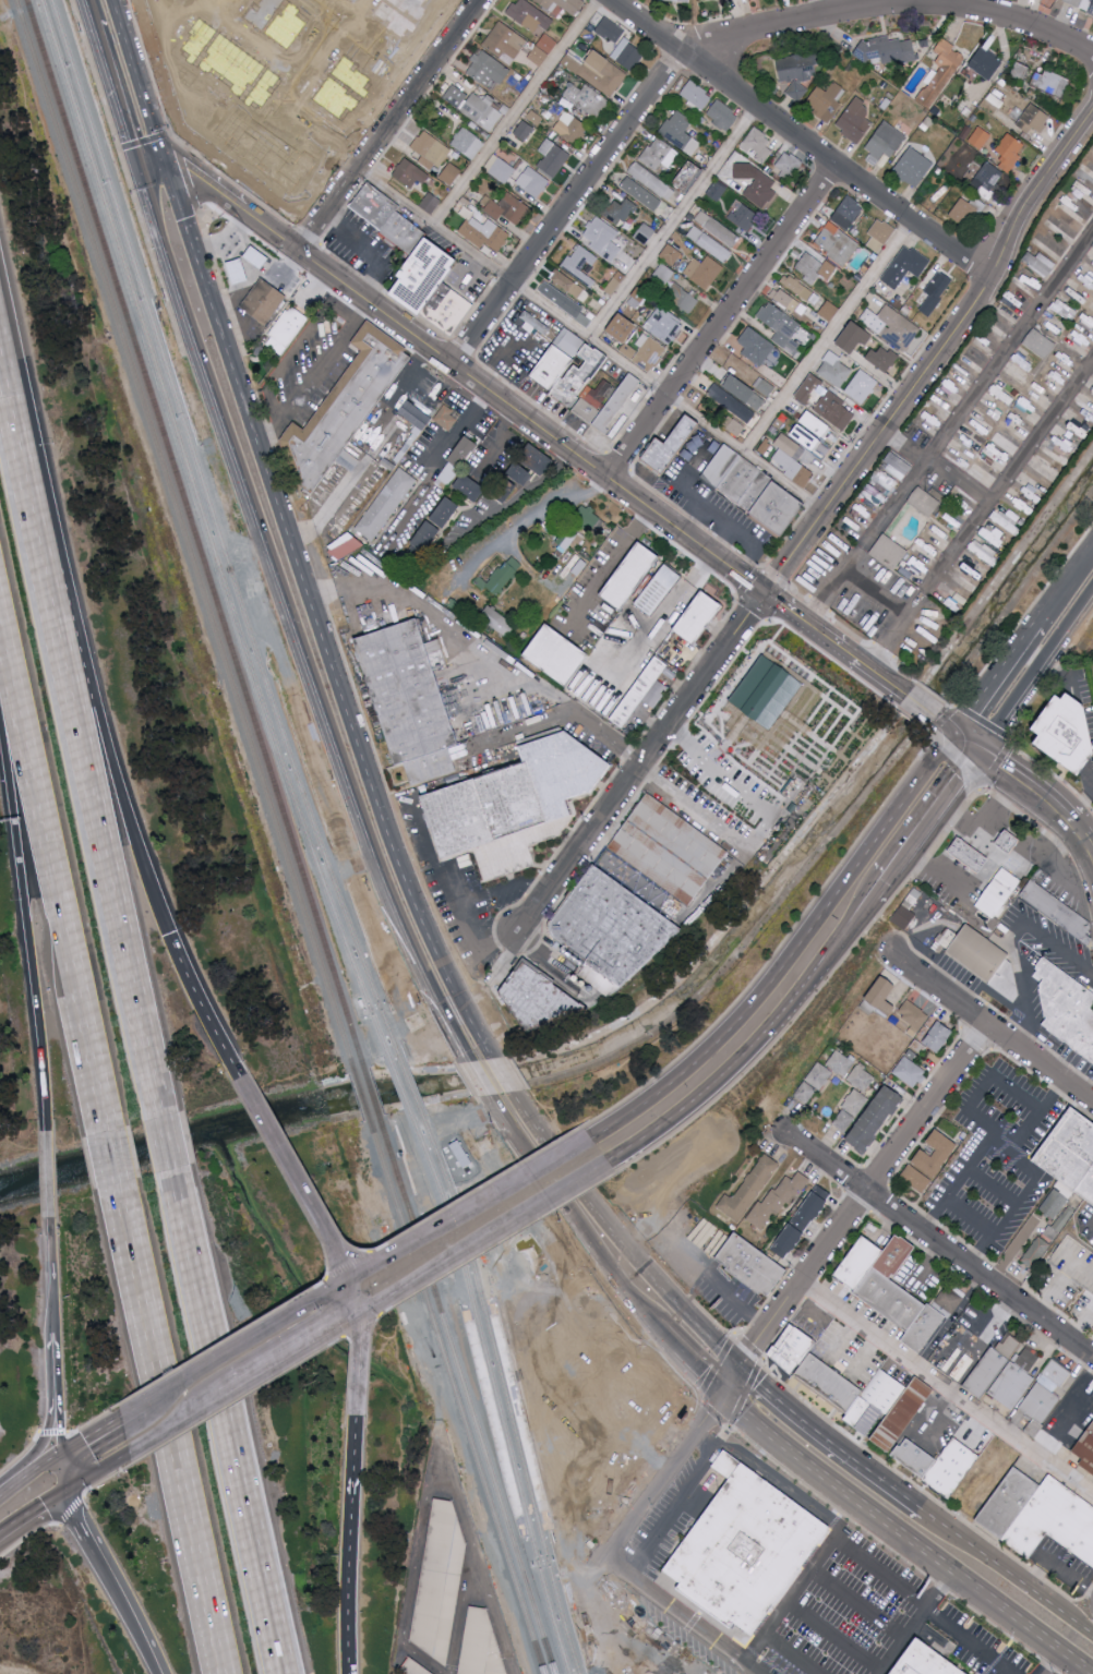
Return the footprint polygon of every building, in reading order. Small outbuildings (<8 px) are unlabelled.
[(247,25),(263,0),(288,0),(312,17),(286,53),(247,25)] [(371,15),(382,0),(434,0),(405,40),(371,15)] [(536,32),(539,25),(548,31),(555,19),(522,0),(515,0),(507,15),(536,32)] [(557,15),(562,8),(575,17),(586,1),(584,0),(533,0),(557,15)] [(1088,9),(1086,18),(1092,20),(1092,0),(1065,0),(1064,2),(1088,9)] [(617,45),(626,29),(603,16),(595,32),(617,45)] [(178,53),(204,19),(280,76),(254,111),(178,53)] [(528,40),(500,21),(483,46),(511,65),(528,40)] [(536,45),(549,54),(557,42),(544,33),(536,45)] [(913,38),(890,42),(889,34),(872,38),(873,41),(853,44),(856,61),(882,56),(884,66),(917,60),(913,38)] [(610,55),(632,71),(645,53),(624,37),(610,55)] [(967,56),(942,39),(934,51),(941,55),(935,62),(938,64),(926,82),(927,83),(916,99),(931,109),(967,56)] [(991,80),(1004,59),(980,45),(968,67),(991,80)] [(491,79),(503,85),(512,69),(478,50),(465,73),(488,85),(491,79)] [(820,77),(817,52),(778,57),(781,82),(820,77)] [(311,99),(339,59),(372,82),(343,122),(311,99)] [(1023,85),(1028,66),(1016,62),(1011,81),(1023,85)] [(1036,71),(1031,85),(1063,96),(1069,77),(1046,69),(1044,74),(1036,71)] [(714,93),(690,79),(680,97),(704,110),(714,93)] [(785,92),(799,102),(808,89),(794,80),(785,92)] [(585,83),(581,90),(570,82),(562,95),(595,119),(608,100),(585,83)] [(443,99),(460,109),(469,94),(451,84),(443,99)] [(497,98),(489,94),(486,99),(472,92),(460,113),(493,131),(503,113),(492,107),(497,98)] [(859,143),(873,122),(865,116),(872,107),(857,96),(835,126),(859,143)] [(740,115),(718,99),(706,115),(728,131),(740,115)] [(1015,124),(1028,134),(1033,127),(1040,132),(1051,117),(1031,102),(1015,124)] [(693,156),(701,142),(686,132),(694,120),(676,109),(659,133),(693,156)] [(554,131),(567,138),(567,139),(577,144),(588,125),(565,112),(554,131)] [(526,141),(535,127),(522,119),(513,133),(526,141)] [(879,160),(884,153),(892,158),(908,136),(885,120),(864,149),(879,160)] [(449,144),(473,159),(485,141),(461,126),(449,144)] [(992,134),(978,126),(969,141),(982,149),(992,134)] [(436,172),(451,147),(421,130),(411,148),(422,154),(418,162),(436,172)] [(1004,156),(998,166),(1010,174),(1022,156),(1018,154),(1025,144),(1008,133),(996,150),(1004,156)] [(678,151),(655,136),(639,160),(662,175),(678,151)] [(538,150),(545,155),(537,166),(555,178),(571,154),(546,138),(538,150)] [(751,140),(748,146),(759,150),(755,159),(765,164),(772,149),(751,140)] [(893,172),(917,188),(935,162),(910,146),(893,172)] [(775,165),(783,171),(782,172),(791,179),(803,163),(787,150),(775,165)] [(516,169),(494,153),(483,168),(506,184),(516,169)] [(411,188),(417,180),(423,184),(430,175),(405,157),(392,174),(411,188)] [(676,185),(690,191),(702,166),(688,160),(676,185)] [(463,170),(450,161),(439,178),(452,186),(463,170)] [(676,190),(635,161),(627,171),(668,201),(676,190)] [(973,182),(994,194),(1006,173),(985,161),(973,182)] [(541,198),(550,178),(525,167),(516,187),(541,198)] [(619,188),(656,211),(663,200),(626,177),(619,188)] [(706,194),(720,202),(728,187),(714,180),(706,194)] [(414,252),(428,232),(396,210),(401,204),(368,181),(349,208),(414,252)] [(492,199),(484,211),(499,220),(502,215),(520,226),(532,207),(507,191),(500,204),(492,199)] [(848,231),(865,206),(847,194),(830,219),(848,231)] [(433,213),(439,202),(428,195),(421,207),(433,213)] [(622,204),(612,198),(601,214),(620,227),(636,204),(626,197),(622,204)] [(979,209),(962,197),(949,214),(966,227),(979,209)] [(759,212),(737,200),(727,218),(749,231),(759,212)] [(741,237),(701,210),(694,221),(734,248),(741,237)] [(1077,230),(1052,214),(1044,226),(1069,242),(1077,230)] [(611,226),(596,216),(583,235),(597,245),(611,226)] [(886,244),(895,227),(877,218),(868,234),(886,244)] [(646,246),(657,230),(644,221),(633,237),(646,246)] [(847,265),(861,241),(827,222),(814,245),(847,265)] [(727,261),(733,250),(692,227),(686,238),(727,261)] [(393,295),(453,335),(474,303),(446,284),(462,259),(430,238),(393,295)] [(622,247),(608,239),(599,254),(613,263),(622,247)] [(561,268),(592,288),(597,281),(588,275),(599,257),(577,243),(561,268)] [(683,253),(669,243),(660,255),(674,265),(683,253)] [(920,278),(932,261),(906,243),(881,279),(896,289),(909,271),(920,278)] [(268,257),(259,270),(244,260),(254,246),(268,257)] [(804,279),(812,286),(821,274),(828,280),(837,268),(827,259),(823,264),(807,251),(794,267),(806,276),(804,279)] [(1037,257),(1028,252),(1022,262),(1049,277),(1057,263),(1039,253),(1037,257)] [(683,272),(706,291),(724,268),(708,255),(701,263),(694,258),(683,272)] [(242,262),(248,278),(232,284),(227,266),(242,262)] [(652,276),(664,286),(674,272),(662,263),(652,276)] [(925,292),(928,294),(920,310),(932,317),(952,278),(937,269),(925,292)] [(591,290),(555,270),(550,281),(586,301),(591,290)] [(779,285),(808,299),(813,289),(784,274),(779,285)] [(261,279),(287,298),(266,327),(240,308),(261,279)] [(591,318),(594,314),(545,281),(538,291),(578,319),(583,313),(591,318)] [(699,296),(672,284),(664,300),(692,313),(699,296)] [(768,297),(793,312),(800,302),(774,287),(768,297)] [(840,308),(828,300),(819,313),(831,321),(840,308)] [(801,325),(767,301),(756,317),(777,331),(771,340),(795,356),(802,345),(792,338),(801,325)] [(685,324),(660,304),(643,325),(668,346),(685,324)] [(927,332),(886,304),(879,315),(868,307),(859,320),(910,356),(927,332)] [(268,336),(287,311),(289,313),(292,308),(310,320),(283,358),(266,346),(272,338),(268,336)] [(518,320),(533,331),(536,328),(545,334),(550,327),(525,310),(518,320)] [(608,332),(625,342),(618,352),(650,373),(667,347),(644,333),(634,348),(627,343),(639,325),(620,313),(608,332)] [(838,343),(856,355),(871,332),(854,320),(838,343)] [(280,442),(293,423),(304,431),(362,351),(351,344),(368,321),(408,350),(405,353),(412,358),(345,450),(361,462),(352,474),(337,462),(310,498),(302,493),(305,490),(301,487),(296,489),(280,442)] [(738,340),(746,348),(743,351),(759,366),(776,348),(751,325),(738,340)] [(586,342),(566,326),(555,341),(575,357),(586,342)] [(1056,343),(1033,327),(1022,343),(1044,359),(1056,343)] [(899,357),(880,342),(867,359),(886,374),(899,357)] [(608,434),(644,382),(630,372),(618,390),(603,379),(596,390),(589,386),(610,357),(589,343),(580,356),(589,361),(583,369),(574,363),(552,395),(608,434)] [(553,391),(576,358),(555,344),(533,377),(553,391)] [(854,368),(829,352),(816,372),(841,389),(854,368)] [(862,405),(879,381),(860,368),(844,392),(862,405)] [(824,381),(811,373),(794,398),(807,406),(824,381)] [(723,389),(760,410),(768,396),(731,375),(723,389)] [(769,398),(776,388),(762,377),(755,387),(769,398)] [(1030,391),(1045,401),(1051,391),(1036,382),(1030,391)] [(757,410),(712,386),(707,398),(751,421),(757,410)] [(844,431),(857,412),(828,391),(815,410),(844,431)] [(451,433),(434,421),(445,406),(460,417),(451,433)] [(824,439),(832,426),(809,410),(801,423),(824,439)] [(669,443),(661,437),(645,460),(667,475),(702,423),(689,414),(669,443)] [(822,440),(798,423),(791,435),(815,451),(822,440)] [(815,472),(793,458),(801,446),(782,433),(774,445),(779,448),(770,461),(787,471),(784,475),(804,488),(815,472)] [(483,442),(446,492),(435,484),(451,463),(447,461),(466,436),(467,437),(469,434),(476,439),(477,437),(483,442)] [(530,444),(554,462),(545,475),(544,474),(542,478),(518,460),(530,444)] [(808,504),(726,444),(702,477),(785,537),(808,504)] [(1063,472),(1070,460),(1044,444),(1037,455),(1063,472)] [(881,465),(902,482),(913,467),(892,451),(881,465)] [(516,462),(531,474),(530,474),(533,477),(526,487),(507,474),(516,462)] [(897,480),(878,467),(869,481),(869,482),(850,511),(848,510),(840,524),(859,537),(897,480)] [(400,469),(418,482),(413,487),(416,489),(413,492),(411,490),(406,498),(407,499),(405,503),(404,502),(396,511),(398,513),(396,516),(394,515),(388,522),(389,523),(387,527),(386,526),(379,534),(381,537),(379,539),(376,538),(373,543),(362,535),(361,537),(358,534),(359,532),(356,530),(400,469)] [(477,504),(454,489),(464,473),(487,489),(477,504)] [(517,487),(504,505),(494,497),(496,495),(495,494),(506,480),(517,487)] [(941,502),(918,486),(907,501),(931,517),(941,502)] [(446,497),(460,508),(444,530),(430,520),(446,497)] [(582,507),(588,510),(590,507),(596,511),(593,515),(604,523),(599,530),(596,527),(593,531),(588,527),(582,534),(567,523),(572,518),(574,519),(582,507)] [(990,519),(1017,537),(1023,529),(995,511),(990,519)] [(322,529),(334,521),(343,535),(332,543),(322,529)] [(428,521),(441,532),(423,554),(411,543),(428,521)] [(1006,535),(988,522),(979,535),(998,547),(1006,535)] [(567,528),(578,537),(580,533),(586,539),(584,542),(586,543),(582,547),(580,545),(580,546),(578,544),(574,550),(570,547),(561,559),(555,556),(560,551),(558,550),(561,546),(556,543),(567,528)] [(330,547),(342,562),(364,546),(352,530),(330,547)] [(896,569),(909,550),(883,533),(870,553),(896,569)] [(327,537),(336,561),(331,563),(322,538),(327,537)] [(1002,557),(975,538),(967,549),(995,568),(1002,557)] [(622,612),(600,597),(639,543),(660,558),(622,612)] [(507,564),(513,558),(523,566),(517,573),(520,575),(514,581),(513,579),(503,590),(505,592),(502,595),(500,593),(496,597),(487,588),(483,592),(475,583),(480,578),(488,585),(492,580),(490,579),(500,569),(501,570),(507,564)] [(573,573),(581,561),(588,565),(578,578),(573,573)] [(652,618),(635,605),(666,565),(683,577),(652,618)] [(674,631),(702,591),(723,607),(695,647),(674,631)] [(460,605),(456,612),(447,605),(453,600),(460,605)] [(467,601),(478,609),(475,615),(463,607),(467,601)] [(507,639),(480,618),(489,607),(492,610),(494,607),(497,610),(495,612),(516,627),(507,639)] [(355,640),(417,619),(425,646),(440,640),(448,665),(434,671),(437,684),(448,679),(460,715),(449,719),(458,746),(448,749),(457,773),(412,787),(404,764),(396,767),(355,640)] [(524,657),(546,625),(590,657),(566,688),(524,657)] [(764,657),(776,665),(785,670),(791,676),(803,686),(769,732),(730,702),(764,657)] [(657,658),(669,666),(658,681),(670,689),(654,711),(642,702),(623,730),(611,721),(657,658)] [(1077,778),(1032,745),(1038,735),(1031,730),(1054,696),(1060,700),(1065,694),(1073,700),(1083,707),(1092,755),(1085,766),(1077,778)] [(467,725),(542,700),(546,712),(471,738),(467,725)] [(421,798),(525,763),(518,743),(562,728),(612,766),(592,793),(569,800),(575,817),(560,838),(529,847),(536,868),(485,884),(476,852),(443,863),(421,798)] [(681,902),(609,850),(647,796),(730,857),(711,878),(718,882),(712,891),(706,886),(686,914),(677,907),(681,904),(680,903),(681,902)] [(1024,839),(1017,853),(1002,842),(1005,839),(1011,830),(1023,839),(1024,839)] [(994,858),(985,872),(980,868),(954,850),(963,839),(964,838),(966,839),(980,848),(994,858)] [(593,867),(683,931),(622,990),(608,999),(575,975),(580,968),(582,970),(587,964),(556,941),(555,943),(551,939),(549,934),(549,928),(552,922),(576,889),(577,889),(593,867)] [(1008,905),(998,918),(980,907),(978,906),(980,905),(980,904),(1007,869),(1024,881),(1008,905)] [(1088,941),(1083,946),(1016,895),(1028,880),(1089,926),(1081,937),(1088,941)] [(914,924),(909,932),(893,920),(905,906),(914,912),(920,916),(914,924)] [(980,930),(1014,954),(1011,960),(1016,963),(1018,972),(1024,997),(1017,1004),(981,977),(973,972),(949,953),(951,950),(942,943),(952,929),(961,936),(971,925),(980,930)] [(1090,1007),(1092,1010),(1092,1066),(1041,1025),(1044,1020),(1035,984),(1040,978),(1033,973),(1033,968),(1042,955),(1092,994),(1092,999),(1090,1003),(1090,1007)] [(525,960),(556,983),(555,985),(556,986),(555,987),(581,1005),(581,1004),(589,1010),(588,1013),(526,1035),(506,1004),(504,1007),(502,1002),(504,1001),(500,995),(525,960)] [(897,1005),(889,999),(899,983),(883,973),(863,1005),(887,1020),(897,1005)] [(913,1023),(908,1031),(915,1036),(930,1014),(907,999),(898,1013),(913,1023)] [(924,1043),(941,1053),(955,1029),(939,1019),(924,1043)] [(918,1053),(909,1048),(894,1074),(915,1087),(926,1069),(913,1061),(918,1053)] [(856,1061),(836,1049),(827,1065),(846,1077),(856,1061)] [(808,1105),(832,1070),(818,1061),(795,1095),(808,1105)] [(847,1080),(866,1092),(876,1075),(858,1063),(847,1080)] [(849,1140),(868,1153),(906,1096),(886,1083),(849,1140)] [(847,1133),(868,1097),(854,1088),(833,1124),(847,1133)] [(1078,1105),(1092,1116),(1092,1178),(1083,1191),(1054,1170),(1048,1166),(1038,1159),(1048,1146),(1078,1105)] [(922,1148),(913,1161),(937,1177),(960,1143),(937,1128),(929,1141),(939,1148),(934,1156),(922,1148)] [(448,1145),(461,1168),(470,1163),(456,1140),(448,1145)] [(740,1222),(780,1163),(764,1152),(734,1198),(726,1193),(717,1206),(740,1222)] [(933,1177),(908,1164),(901,1180),(926,1192),(933,1177)] [(769,1233),(805,1174),(799,1170),(793,1179),(784,1173),(765,1204),(758,1200),(747,1219),(769,1233)] [(1083,1191),(1092,1178),(1092,1198),(1083,1191)] [(774,1252),(788,1260),(813,1218),(818,1221),(834,1193),(815,1182),(774,1252)] [(1068,1195),(1052,1187),(1041,1210),(1057,1218),(1068,1195)] [(766,1298),(712,1261),(732,1232),(785,1270),(766,1298)] [(916,1254),(900,1276),(897,1274),(893,1279),(917,1297),(928,1304),(930,1306),(917,1325),(912,1333),(874,1304),(858,1293),(889,1252),(899,1238),(902,1235),(909,1238),(916,1243),(922,1247),(916,1254)] [(889,1252),(861,1290),(851,1282),(840,1274),(851,1258),(866,1239),(868,1236),(872,1239),(889,1252)] [(1050,1244),(1038,1236),(1021,1260),(1032,1268),(1050,1244)] [(963,1304),(925,1356),(917,1350),(905,1342),(912,1333),(917,1325),(930,1306),(932,1304),(933,1303),(935,1304),(938,1306),(939,1304),(950,1288),(968,1299),(963,1304)] [(814,1353),(800,1372),(795,1377),(790,1372),(785,1368),(771,1354),(785,1334),(792,1324),(820,1344),(814,1353)] [(1025,1346),(1008,1370),(985,1401),(984,1400),(966,1387),(978,1371),(984,1362),(995,1347),(999,1350),(1004,1344),(1007,1346),(1012,1337),(1025,1346)] [(1045,1359),(1036,1370),(1033,1375),(1038,1380),(1016,1414),(992,1397),(1010,1370),(1014,1363),(1019,1365),(1030,1349),(1045,1359)] [(868,1393),(865,1398),(853,1414),(852,1413),(800,1375),(802,1372),(814,1353),(839,1372),(852,1381),(868,1393)] [(1050,1421),(1046,1428),(1020,1409),(1048,1370),(1050,1368),(1055,1361),(1066,1370),(1081,1381),(1050,1421)] [(865,1398),(868,1393),(884,1372),(910,1389),(891,1417),(865,1398)] [(906,1437),(894,1455),(876,1442),(878,1437),(917,1381),(920,1377),(938,1392),(918,1421),(906,1437)] [(647,1414),(600,1382),(568,1429),(614,1461),(647,1414)] [(1089,1436),(1092,1430),(1092,1472),(1085,1467),(1089,1461),(1077,1453),(1089,1436)] [(926,1482),(941,1461),(957,1438),(984,1458),(952,1503),(926,1482)] [(941,1461),(926,1482),(918,1476),(896,1457),(909,1440),(918,1446),(941,1461)] [(753,1638),(735,1626),(732,1630),(700,1609),(677,1592),(682,1587),(662,1573),(706,1513),(726,1483),(717,1477),(708,1470),(722,1452),(830,1530),(753,1638)] [(1034,1503),(1007,1542),(985,1525),(980,1520),(985,1513),(992,1503),(1010,1478),(1018,1467),(1045,1488),(1034,1503)] [(999,1469),(1010,1478),(992,1503),(985,1513),(980,1520),(960,1504),(958,1502),(982,1470),(985,1471),(993,1477),(999,1469)] [(1091,1502),(1092,1503),(1092,1567),(1052,1537),(1052,1538),(1032,1561),(1007,1542),(1034,1503),(1045,1488),(1052,1480),(1054,1476),(1091,1502)] [(451,1642),(445,1672),(408,1646),(408,1642),(419,1576),(431,1509),(432,1502),(452,1505),(454,1509),(466,1546),(461,1576),(453,1625),(451,1642)] [(496,1642),(506,1673),(457,1673),(463,1642),(467,1610),(488,1613),(496,1642)] [(923,1639),(971,1673),(897,1673),(920,1643),(923,1639)] [(410,1655),(401,1669),(408,1673),(435,1673),(410,1655)]
